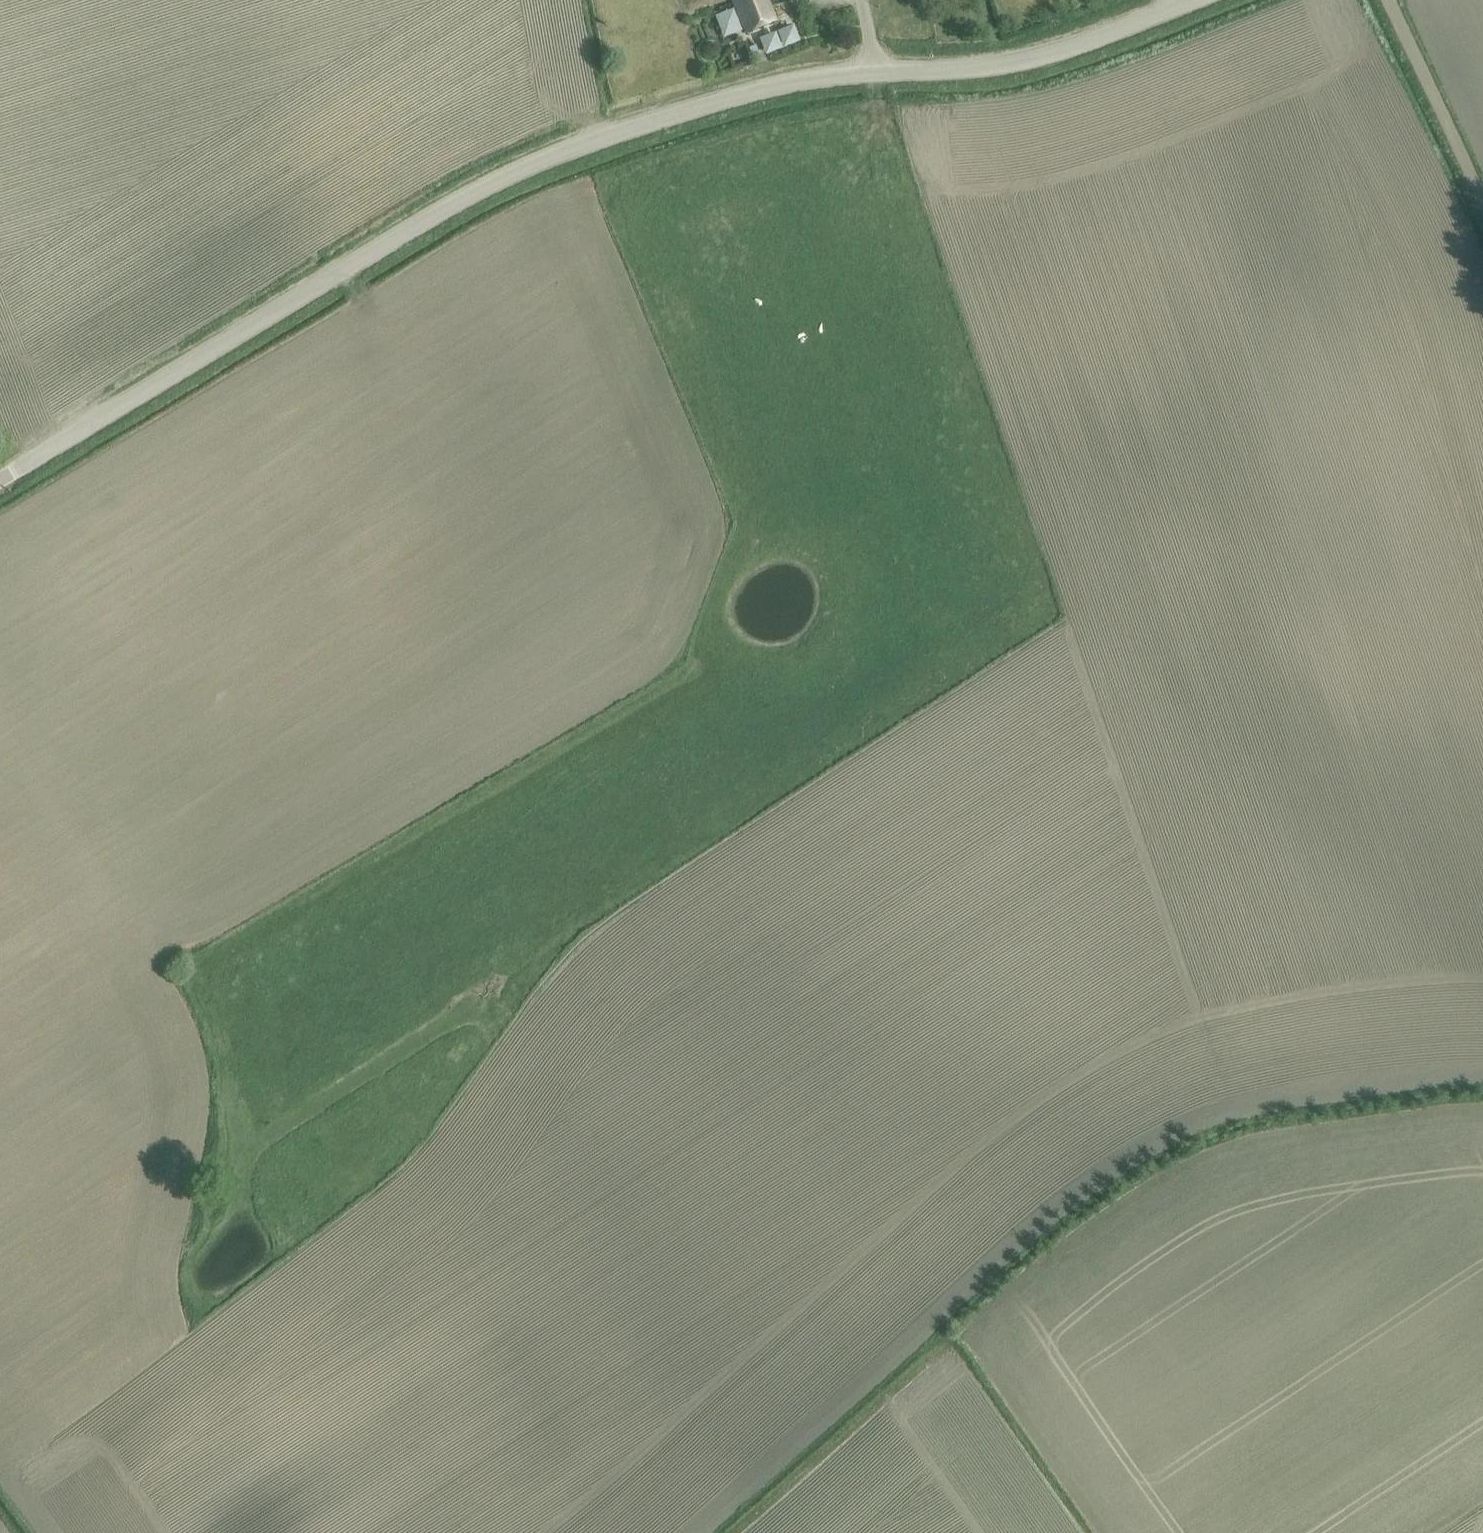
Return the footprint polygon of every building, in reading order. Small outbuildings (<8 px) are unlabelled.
[(746,33),(776,21),(767,0),(733,0),(746,33)]
